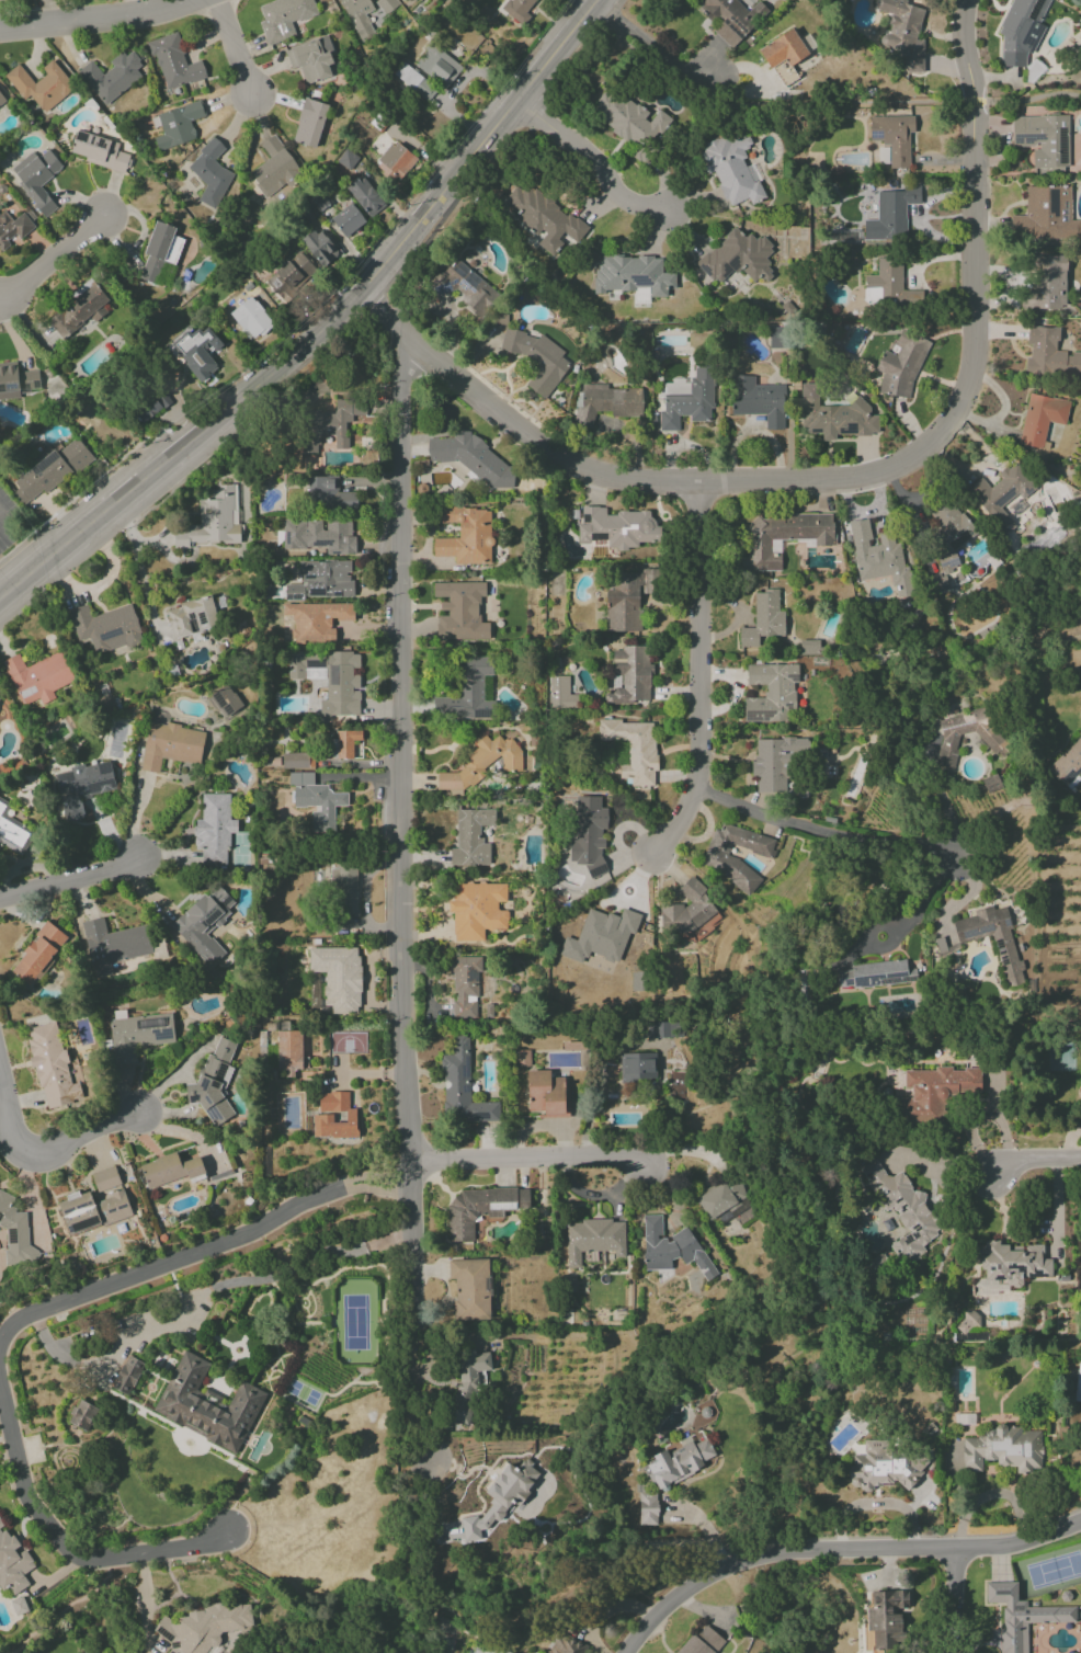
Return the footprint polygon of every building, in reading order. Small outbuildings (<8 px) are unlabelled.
[(264,21),(259,23),(268,47),(296,37),(291,24),(317,14),(312,0),(276,0),(258,6),(264,21)] [(356,34),(366,28),(365,27),(370,24),(366,15),(374,10),(368,0),(338,0),(356,34)] [(522,27),(531,16),(527,13),(537,0),(502,0),(497,7),(522,27)] [(720,23),(712,31),(731,49),(768,11),(758,1),(748,12),(735,0),(696,0),(720,23)] [(926,42),(917,40),(924,5),(900,0),(874,0),(872,10),(889,13),(887,24),(890,25),(887,36),(881,35),(879,45),(891,48),(890,55),(904,58),(902,70),(920,74),(926,42)] [(1025,67),(1026,53),(1032,53),(1043,27),(1038,25),(1049,0),(1011,0),(999,28),(999,35),(1001,35),(1000,67),(1025,67)] [(808,55),(792,29),(758,49),(769,68),(785,59),(789,66),(808,55)] [(146,42),(150,56),(155,55),(165,90),(206,78),(201,60),(186,65),(176,33),(146,42)] [(284,50),(291,70),(299,67),(305,85),(332,76),(328,63),(335,61),(326,35),(284,50)] [(414,67),(448,87),(461,64),(427,44),(414,67)] [(104,105),(141,77),(135,70),(142,64),(129,48),(109,64),(112,67),(102,75),(91,60),(77,71),(104,105)] [(34,84),(18,64),(4,75),(23,101),(30,96),(43,113),(74,89),(52,60),(41,68),(46,74),(34,84)] [(771,69),(783,87),(797,78),(785,60),(771,69)] [(393,73),(425,102),(435,91),(403,62),(393,73)] [(651,115),(608,86),(589,113),(645,153),(669,118),(656,108),(651,115)] [(292,142),(317,148),(327,104),(303,98),(292,142)] [(205,117),(201,101),(150,115),(155,133),(152,133),(157,150),(196,140),(190,120),(205,117)] [(1012,117),(1012,147),(1032,147),(1032,169),(1068,169),(1068,115),(1012,117)] [(889,169),(909,169),(908,122),(869,122),(869,143),(889,142),(889,169)] [(765,199),(758,180),(752,183),(740,150),(752,146),(746,130),(697,150),(707,174),(713,171),(728,207),(748,199),(751,204),(765,199)] [(71,153),(85,157),(84,163),(125,173),(129,154),(117,151),(119,142),(76,131),(71,153)] [(260,145),(269,158),(248,173),(266,198),(301,172),(274,134),(260,145)] [(186,166),(207,186),(197,197),(210,209),(236,181),(214,160),(225,148),(214,137),(186,166)] [(417,159),(394,140),(377,161),(400,179),(417,159)] [(39,185),(62,168),(49,149),(36,158),(32,153),(9,170),(43,217),(56,208),(39,185)] [(336,162),(349,171),(358,157),(345,149),(336,162)] [(368,218),(385,206),(363,174),(346,187),(368,218)] [(540,191),(537,196),(518,182),(501,205),(541,235),(536,243),(559,261),(586,226),(540,191)] [(1010,216),(1011,238),(1079,237),(1078,223),(1068,223),(1068,186),(1025,187),(1025,216),(1010,216)] [(863,240),(905,240),(906,204),(920,204),(920,190),(877,190),(876,219),(863,219),(863,240)] [(346,238),(366,222),(351,204),(331,219),(346,238)] [(33,225),(23,213),(12,221),(3,210),(0,213),(0,252),(33,225)] [(144,254),(147,255),(139,279),(155,284),(162,261),(172,264),(181,239),(172,236),(175,228),(155,221),(144,254)] [(301,242),(324,268),(340,254),(317,228),(301,242)] [(696,263),(717,286),(738,267),(753,283),(760,275),(766,281),(775,273),(762,260),(772,250),(753,230),(744,238),(734,228),(696,263)] [(264,282),(281,301),(315,270),(298,251),(264,282)] [(595,295),(606,295),(606,290),(636,291),(636,287),(649,287),(649,297),(666,298),(667,289),(675,289),(676,273),(663,272),(663,257),(596,255),(595,295)] [(1034,290),(1020,290),(1020,309),(1065,309),(1066,256),(1027,256),(1027,270),(1034,270),(1034,290)] [(864,276),(864,306),(922,307),(923,291),(901,290),(901,259),(877,258),(877,276),(864,276)] [(426,279),(433,298),(458,289),(463,304),(481,318),(500,295),(455,259),(444,272),(426,279)] [(109,300),(91,280),(46,322),(63,340),(88,317),(94,323),(107,312),(102,307),(109,300)] [(230,311),(248,342),(273,327),(254,296),(230,311)] [(170,346),(201,383),(219,367),(211,356),(224,345),(208,326),(201,332),(195,325),(170,346)] [(1057,353),(1058,328),(1028,327),(1027,345),(1030,345),(1030,358),(1026,358),(1025,375),(1080,377),(1080,353),(1057,353)] [(499,350),(524,357),(537,366),(536,370),(525,385),(545,399),(570,365),(561,358),(563,351),(540,334),(535,340),(525,333),(505,328),(499,350)] [(769,349),(787,349),(787,328),(769,328),(769,349)] [(877,389),(906,401),(930,341),(901,330),(896,343),(900,345),(896,355),(883,350),(875,370),(883,373),(877,389)] [(20,398),(20,393),(40,390),(38,370),(17,373),(16,362),(0,363),(0,400),(20,398)] [(659,431),(678,431),(678,415),(689,415),(689,421),(711,421),(712,366),(692,366),(692,382),(664,382),(664,410),(659,410),(659,431)] [(784,430),(784,385),(754,385),(754,375),(730,376),(731,415),(765,415),(765,430),(784,430)] [(817,405),(817,383),(801,384),(801,434),(822,434),(822,441),(835,440),(835,435),(879,434),(878,415),(866,415),(866,404),(817,405)] [(642,417),(642,389),(606,389),(606,384),(576,384),(576,427),(593,426),(593,412),(611,412),(611,417),(642,417)] [(132,412),(144,425),(170,402),(158,388),(132,412)] [(1018,444),(1041,449),(1047,422),(1065,425),(1069,402),(1028,394),(1018,444)] [(347,449),(347,423),(352,423),(352,416),(365,416),(365,400),(335,400),(335,411),(304,411),(303,453),(319,453),(319,435),(334,435),(334,449),(347,449)] [(513,489),(513,470),(485,449),(485,444),(468,432),(456,431),(451,438),(427,438),(427,462),(457,462),(492,488),(513,489)] [(22,506),(41,491),(44,495),(93,458),(77,438),(56,454),(54,452),(8,487),(22,506)] [(967,489),(1004,536),(1015,527),(1000,508),(1018,494),(1022,500),(1036,489),(1014,461),(998,474),(1001,479),(990,489),(981,478),(967,489)] [(308,476),(308,505),(356,506),(356,493),(337,492),(338,476),(308,476)] [(233,486),(211,486),(211,500),(199,500),(199,526),(174,526),(174,548),(189,548),(189,543),(240,543),(240,524),(233,524),(233,486)] [(976,531),(945,497),(930,511),(931,516),(942,528),(931,537),(940,573),(935,569),(928,562),(925,565),(925,578),(931,584),(934,593),(949,589),(945,575),(954,567),(958,566),(955,551),(976,531)] [(579,542),(607,542),(607,549),(637,549),(637,542),(659,542),(660,523),(649,523),(649,512),(616,511),(616,515),(605,515),(606,507),(580,507),(579,542)] [(491,564),(490,508),(440,509),(440,523),(459,523),(459,538),(433,538),(433,557),(454,556),(454,564),(491,564)] [(833,515),(748,517),(749,558),(740,558),(740,571),(781,570),(780,553),(771,554),(771,540),(814,539),(814,546),(834,545),(833,515)] [(858,581),(889,576),(891,586),(895,585),(897,598),(916,595),(911,566),(903,568),(899,543),(894,543),(892,532),(877,534),(879,545),(871,546),(866,519),(848,522),(858,581)] [(353,555),(353,522),(326,522),(326,530),(321,530),(321,520),(282,520),(283,548),(325,548),(325,555),(353,555)] [(351,598),(351,572),(351,561),(299,561),(300,585),(284,585),(284,598),(351,598)] [(606,590),(606,632),(639,632),(640,593),(655,593),(655,572),(612,572),(612,590),(606,590)] [(436,639),(489,640),(490,623),(479,623),(479,597),(486,597),(486,583),(433,582),(433,599),(440,599),(440,611),(446,611),(446,616),(437,616),(436,639)] [(778,590),(754,590),(753,627),(739,627),(739,649),(767,649),(767,636),(784,636),(784,611),(778,611),(778,590)] [(173,639),(219,625),(210,596),(164,609),(173,639)] [(354,604),(283,604),(283,616),(292,616),(292,643),(335,643),(335,628),(331,628),(331,621),(354,621),(354,604)] [(142,641),(132,605),(90,616),(87,605),(68,610),(77,642),(90,638),(95,654),(142,641)] [(819,640),(799,640),(799,655),(819,655),(819,640)] [(649,703),(648,647),(611,647),(612,675),(622,675),(622,690),(604,690),(604,703),(649,703)] [(1,661),(22,706),(39,698),(42,704),(55,698),(51,691),(74,681),(60,651),(24,668),(18,654),(1,661)] [(358,716),(357,668),(359,668),(359,652),(288,652),(288,679),(304,679),(304,669),(326,669),(326,700),(320,701),(320,716),(358,716)] [(458,698),(433,697),(433,717),(490,718),(490,702),(482,702),(483,675),(492,675),(492,657),(459,657),(458,698)] [(746,665),(746,685),(764,685),(764,698),(743,698),(743,722),(786,722),(786,708),(794,708),(794,683),(798,683),(797,665),(746,665)] [(577,708),(577,694),(569,694),(569,676),(550,676),(550,709),(577,708)] [(209,696),(224,718),(242,706),(226,684),(209,696)] [(938,720),(941,735),(935,765),(953,769),(960,736),(971,733),(984,736),(989,754),(1006,750),(1009,739),(995,736),(989,707),(938,720)] [(616,740),(616,778),(631,778),(631,786),(654,786),(654,772),(655,772),(654,722),(620,723),(620,719),(598,719),(598,740),(616,740)] [(158,773),(161,758),(199,765),(205,731),(148,722),(140,770),(158,773)] [(361,730),(333,731),(334,759),(353,758),(352,741),(361,740),(361,730)] [(1065,787),(1080,771),(1080,734),(1046,769),(1065,787)] [(436,790),(472,790),(472,785),(483,778),(483,767),(501,756),(501,771),(521,771),(521,754),(512,739),(501,739),(499,736),(489,741),(486,736),(476,742),(476,750),(462,758),(463,769),(456,773),(436,773),(436,790)] [(753,739),(753,777),(756,777),(756,792),(787,793),(787,759),(808,759),(809,739),(753,739)] [(281,754),(282,769),(308,768),(308,753),(281,754)] [(115,791),(110,762),(54,772),(64,822),(84,818),(80,798),(115,791)] [(334,832),(334,806),(347,806),(347,793),(329,793),(329,785),(313,785),(313,773),(289,773),(289,786),(293,786),(293,807),(312,807),(312,832),(334,832)] [(982,780),(988,793),(1002,787),(996,774),(982,780)] [(230,794),(201,794),(201,820),(194,820),(194,849),(201,849),(201,866),(227,866),(228,833),(237,833),(237,820),(230,820),(230,794)] [(600,797),(574,796),(574,835),(576,840),(570,842),(569,864),(584,864),(590,879),(607,872),(603,860),(603,841),(600,832),(607,829),(607,809),(600,809),(600,797)] [(1,845),(20,855),(33,831),(3,814),(9,803),(0,798),(0,847),(1,845)] [(450,866),(489,865),(489,843),(480,844),(480,825),(495,825),(495,809),(456,810),(457,848),(450,848),(450,866)] [(776,841),(717,821),(700,872),(754,890),(760,871),(726,860),(731,845),(770,858),(776,841)] [(330,886),(342,887),(342,913),(356,914),(357,865),(331,864),(330,886)] [(695,932),(717,908),(705,897),(704,888),(691,876),(677,891),(688,901),(688,905),(660,906),(660,928),(665,932),(695,932)] [(506,930),(506,911),(497,911),(497,902),(506,902),(506,884),(452,883),(452,901),(448,901),(448,912),(453,912),(453,941),(483,942),(484,930),(506,930)] [(171,923),(206,966),(223,952),(208,934),(230,915),(226,910),(234,903),(218,884),(171,923)] [(957,943),(992,934),(1006,990),(1024,986),(1005,907),(993,910),(992,906),(973,911),(974,916),(952,922),(957,943)] [(587,908),(577,941),(564,937),(558,956),(584,964),(588,953),(618,963),(628,932),(634,935),(640,914),(622,909),(619,918),(587,908)] [(81,922),(93,978),(112,975),(109,963),(152,954),(146,925),(106,933),(103,918),(81,922)] [(8,970),(28,986),(67,938),(48,922),(8,970)] [(331,1013),(359,1013),(359,948),(308,948),(308,972),(324,972),(324,1004),(331,1004),(331,1013)] [(477,1018),(478,958),(449,957),(449,975),(453,975),(453,1018),(477,1018)] [(907,983),(905,960),(850,964),(850,971),(837,972),(838,988),(907,983)] [(643,991),(643,972),(631,973),(631,991),(643,991)] [(113,1065),(135,1064),(134,1046),(173,1043),(171,1014),(126,1017),(125,1010),(110,1011),(113,1065)] [(78,1106),(59,1021),(26,1029),(45,1113),(78,1106)] [(276,1031),(277,1070),(285,1070),(285,1077),(294,1077),(294,1069),(308,1069),(308,1057),(301,1057),(301,1031),(276,1031)] [(469,1035),(452,1035),(452,1055),(442,1055),(442,1117),(463,1117),(463,1122),(499,1122),(499,1102),(469,1102),(469,1035)] [(236,1043),(218,1037),(212,1054),(207,1055),(195,1084),(185,1084),(187,1104),(202,1103),(203,1119),(210,1122),(230,1120),(227,1081),(230,1073),(229,1062),(236,1043)] [(530,1067),(530,1051),(514,1050),(514,1066),(530,1067)] [(655,1053),(620,1053),(621,1080),(656,1079),(655,1053)] [(945,1125),(945,1095),(980,1096),(980,1069),(934,1068),(934,1071),(904,1071),(903,1088),(911,1089),(911,1098),(900,1098),(900,1125),(945,1125)] [(538,1118),(567,1118),(566,1077),(549,1078),(549,1071),(527,1071),(528,1112),(538,1112),(538,1118)] [(356,1138),(357,1109),(348,1109),(348,1092),(319,1092),(318,1115),(313,1115),(312,1137),(356,1138)] [(148,1190),(204,1171),(199,1157),(180,1163),(176,1152),(139,1165),(148,1190)] [(860,1169),(883,1212),(893,1207),(908,1234),(891,1243),(903,1265),(926,1253),(921,1244),(941,1233),(918,1191),(914,1194),(901,1170),(886,1178),(876,1160),(860,1169)] [(91,1173),(96,1192),(120,1186),(115,1166),(91,1173)] [(708,1221),(728,1210),(736,1224),(756,1214),(735,1176),(695,1197),(708,1221)] [(448,1242),(474,1241),(473,1219),(503,1218),(502,1211),(529,1210),(528,1189),(447,1191),(448,1242)] [(57,1201),(68,1236),(131,1216),(124,1191),(93,1201),(89,1190),(57,1201)] [(37,1249),(28,1245),(25,1213),(14,1213),(13,1196),(0,1191),(0,1225),(5,1227),(7,1246),(4,1253),(5,1268),(38,1266),(37,1249)] [(645,1270),(670,1270),(670,1261),(678,1256),(683,1265),(693,1260),(705,1281),(716,1275),(688,1227),(665,1240),(661,1233),(661,1215),(643,1216),(645,1270)] [(624,1221),(565,1222),(566,1268),(581,1268),(581,1252),(614,1251),(614,1258),(625,1258),(624,1221)] [(1052,1277),(1051,1259),(1043,1260),(1042,1245),(1000,1246),(999,1241),(980,1241),(981,1270),(984,1270),(985,1281),(1006,1280),(1006,1287),(1022,1287),(1022,1278),(1052,1277)] [(870,1284),(894,1273),(885,1253),(861,1264),(870,1284)] [(488,1260),(448,1260),(448,1279),(454,1279),(455,1321),(489,1320),(488,1260)] [(456,1422),(474,1421),(472,1386),(485,1385),(484,1371),(490,1370),(489,1352),(475,1353),(474,1349),(452,1351),(456,1422)] [(152,1415),(238,1453),(265,1392),(239,1381),(226,1411),(202,1400),(205,1394),(197,1391),(209,1362),(181,1350),(152,1415)] [(112,1389),(129,1396),(143,1363),(126,1355),(112,1389)] [(97,1408),(79,1400),(68,1423),(86,1431),(97,1408)] [(1040,1431),(1019,1432),(1019,1426),(994,1426),(994,1432),(984,1432),(984,1437),(962,1438),(963,1472),(982,1472),(981,1460),(996,1460),(996,1466),(1016,1466),(1016,1471),(1041,1471),(1040,1431)] [(714,1456),(706,1439),(693,1444),(689,1436),(678,1442),(680,1447),(666,1454),(665,1450),(651,1456),(654,1461),(643,1466),(656,1492),(704,1469),(701,1462),(714,1456)] [(883,1455),(883,1441),(863,1440),(863,1456),(852,1455),(852,1467),(849,1467),(848,1489),(872,1490),(872,1484),(918,1487),(919,1457),(883,1455)] [(539,1474),(531,1467),(528,1453),(516,1470),(507,1463),(485,1493),(489,1496),(490,1505),(480,1519),(475,1516),(460,1518),(463,1537),(469,1541),(480,1539),(479,1531),(486,1530),(492,1522),(498,1521),(510,1506),(522,1504),(528,1495),(527,1490),(539,1474)] [(658,1525),(657,1492),(638,1493),(639,1526),(658,1525)] [(2,1592),(6,1589),(14,1595),(29,1585),(23,1575),(36,1566),(24,1549),(20,1546),(19,1544),(0,1528),(3,1525),(0,1521),(0,1590),(2,1592)] [(1027,1623),(1075,1623),(1075,1607),(1026,1607),(1026,1601),(1016,1601),(1016,1582),(985,1583),(985,1604),(1001,1603),(1001,1652),(1027,1652),(1027,1623)] [(908,1609),(907,1591),(873,1592),(873,1608),(866,1608),(866,1631),(872,1631),(872,1650),(901,1649),(900,1609),(908,1609)] [(14,1615),(27,1613),(24,1597),(11,1600),(14,1615)] [(247,1599),(202,1609),(203,1613),(169,1620),(169,1621),(159,1623),(166,1652),(204,1652),(204,1650),(221,1646),(219,1633),(253,1626),(247,1599)] [(724,1640),(701,1623),(678,1652),(714,1652),(724,1640)] [(584,1647),(556,1634),(548,1652),(582,1652),(584,1647)]
